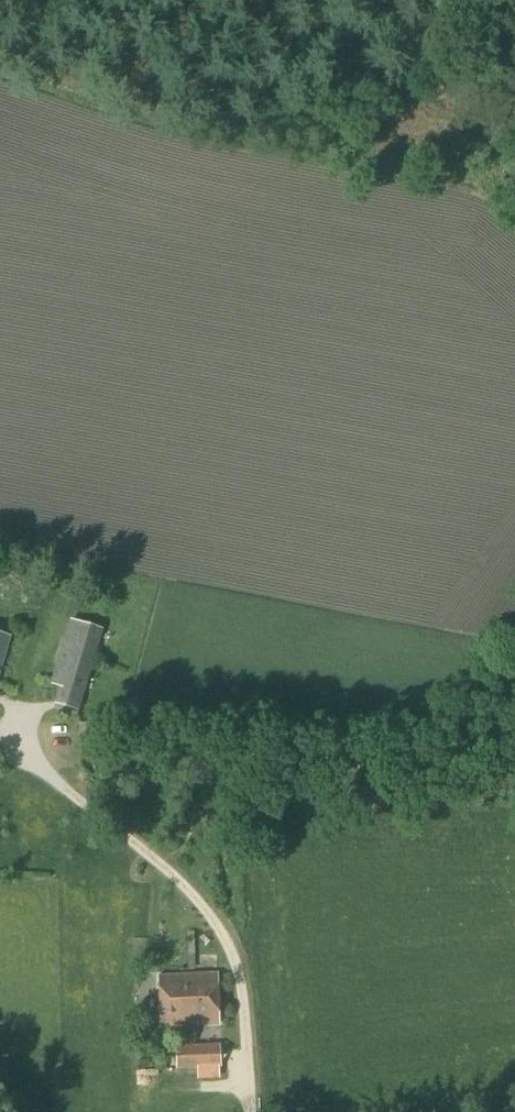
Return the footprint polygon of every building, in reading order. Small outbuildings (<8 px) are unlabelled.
[(103,630),(69,620),(49,685),(59,688),(54,704),(78,712),(103,630)] [(10,636),(0,633),(0,671),(10,636)] [(161,1026),(219,1024),(218,973),(159,974),(161,1026)] [(176,1070),(221,1068),(220,1045),(175,1047),(176,1070)]
